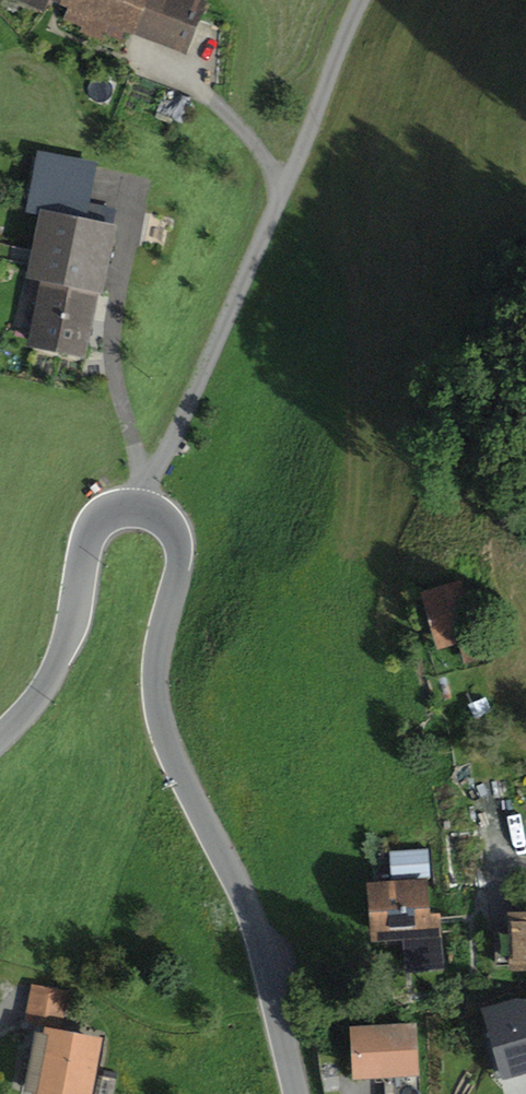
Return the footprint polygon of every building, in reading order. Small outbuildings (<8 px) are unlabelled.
[(43,8),(47,0),(22,0),(43,8)] [(60,1),(72,6),(67,19),(84,26),(81,32),(104,41),(107,34),(121,40),(124,32),(188,58),(211,1),(209,0),(60,0),(60,1)] [(43,283),(99,294),(103,295),(118,226),(88,219),(99,164),(39,152),(26,214),(40,217),(27,280),(43,283)] [(99,294),(43,283),(30,347),(86,358),(99,294)] [(471,583),(424,593),(436,653),(461,648),(464,664),(507,655),(501,623),(480,627),(471,583)] [(429,848),(390,852),(392,877),(431,874),(429,848)] [(429,880),(368,884),(372,943),(433,939),(429,880)] [(511,914),(513,973),(525,972),(525,913),(511,914)] [(45,1028),(44,1034),(35,1033),(25,1093),(31,1093),(92,1093),(101,1039),(62,1033),(69,991),(33,985),(26,1025),(45,1028)] [(481,1008),(501,1080),(525,1073),(525,1000),(516,998),(481,1008)] [(417,1024),(350,1028),(353,1082),(420,1078),(417,1024)]
